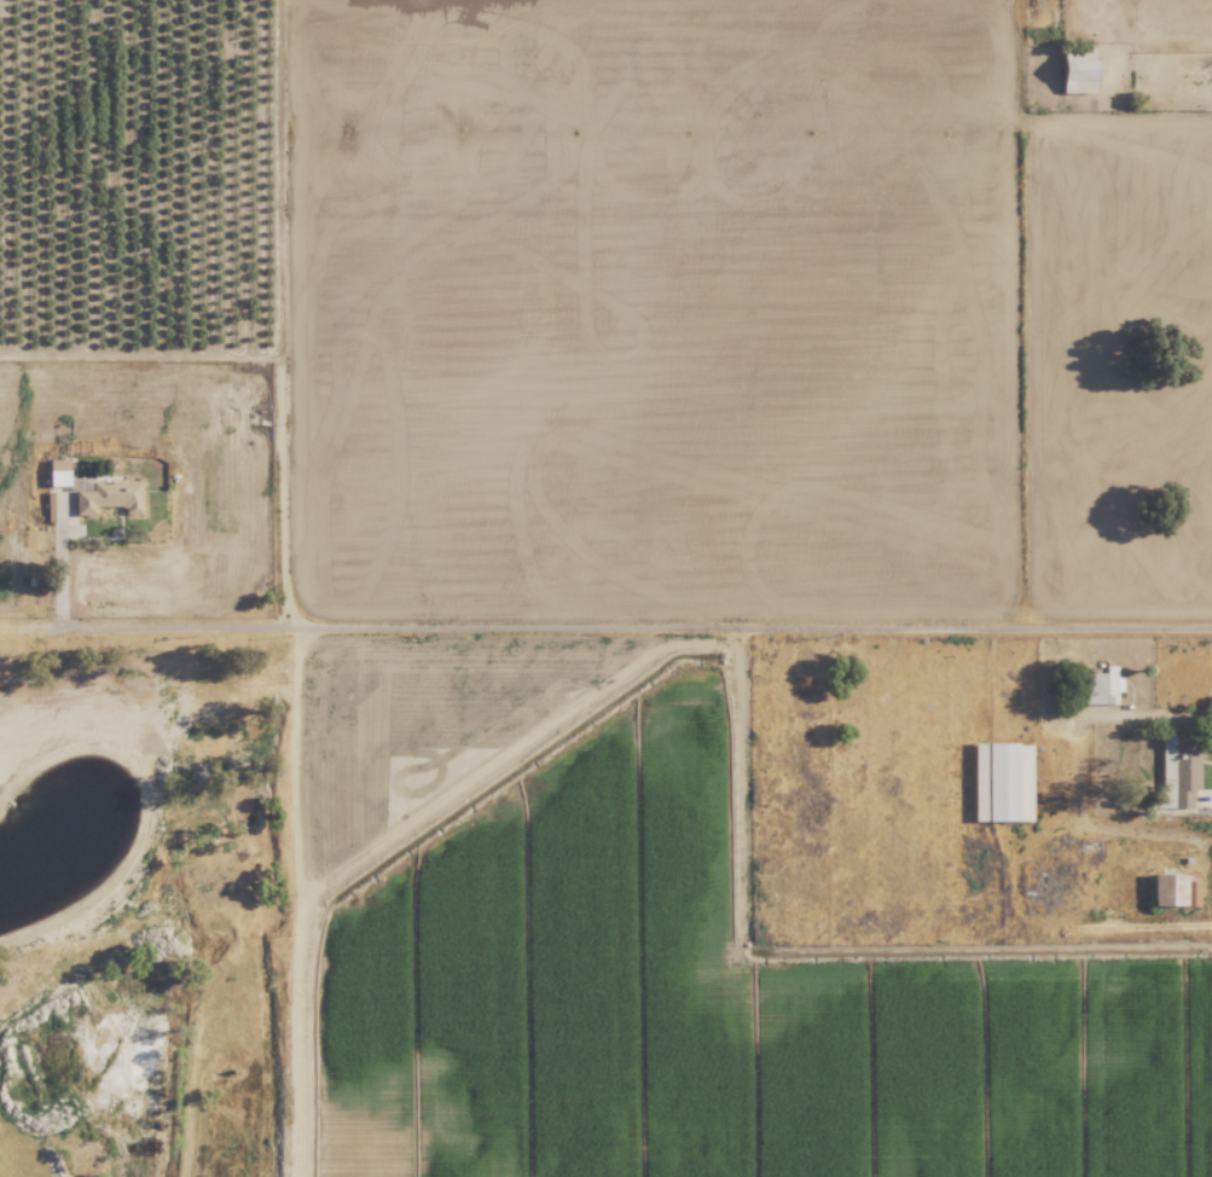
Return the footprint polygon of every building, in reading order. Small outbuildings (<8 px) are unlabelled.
[(68,485),(67,458),(46,459),(47,486),(68,485)] [(91,481),(91,490),(74,490),(74,514),(95,514),(95,506),(122,506),(123,514),(140,513),(139,480),(91,481)] [(1074,704),(1116,703),(1116,692),(1119,692),(1118,665),(1104,666),(1104,672),(1088,673),(1088,688),(1074,688),(1074,704)] [(1161,734),(1160,808),(1192,808),(1193,789),(1200,789),(1200,734),(1161,734)] [(1029,742),(971,743),(972,822),(1031,821),(1029,742)]
